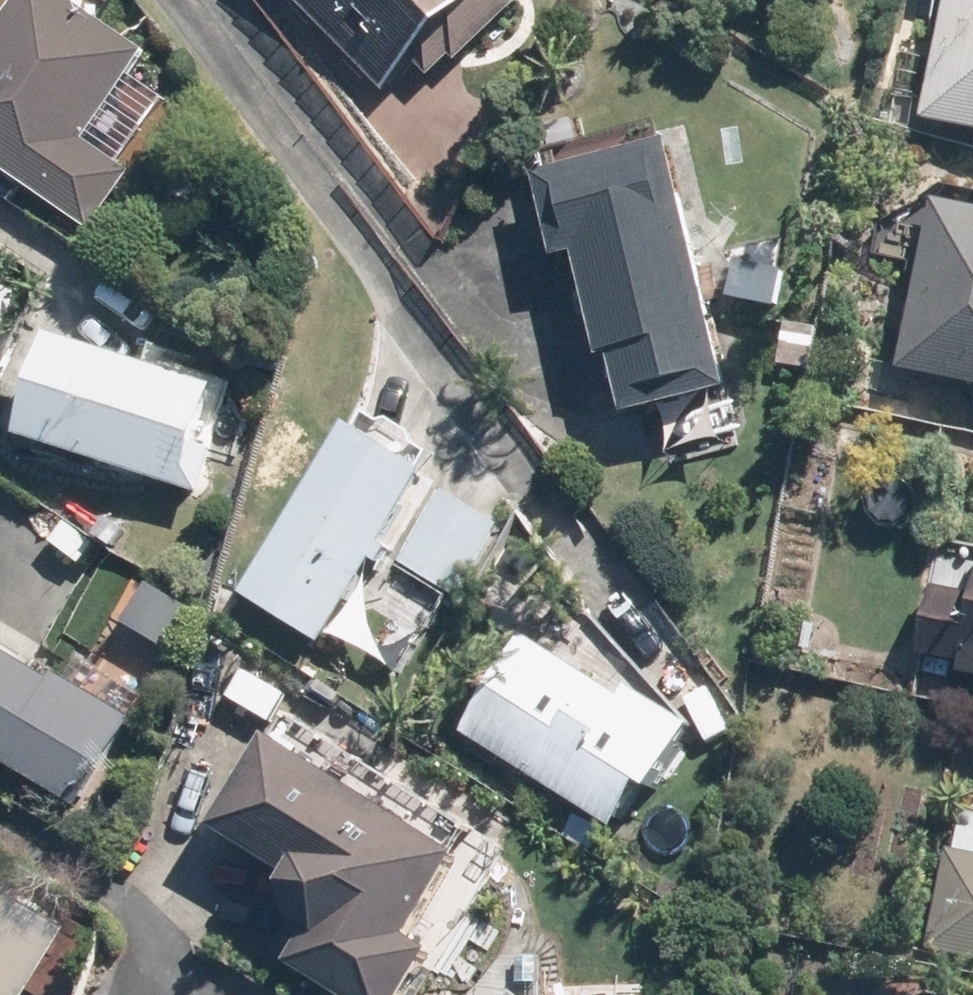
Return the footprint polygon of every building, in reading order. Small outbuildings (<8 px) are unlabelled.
[(99,228),(143,171),(94,132),(160,47),(100,0),(35,0),(11,31),(0,23),(0,150),(99,228)] [(396,82),(452,31),(467,48),(520,0),(319,0),(396,82)] [(972,114),(972,0),(967,0),(945,108),(972,114)] [(703,129),(561,162),(581,247),(608,240),(632,344),(639,343),(652,399),(760,374),(703,129)] [(956,194),(922,355),(972,365),(972,198),(956,194)] [(800,317),(792,359),(824,365),(832,324),(800,317)] [(48,427),(215,489),(231,446),(207,437),(229,380),(85,327),(48,427)] [(513,524),(437,477),(446,463),(368,415),(262,584),(339,633),(389,553),(398,559),(400,554),(467,595),(513,524)] [(954,577),(940,639),(972,647),(972,581),(954,577)] [(541,626),(484,727),(641,816),(667,772),(681,780),(717,715),(652,679),(648,687),(541,626)] [(71,804),(129,721),(56,671),(53,677),(0,640),(0,757),(71,804)] [(314,954),(381,994),(425,994),(460,937),(441,925),(491,843),(300,727),(241,824),(306,863),(316,905),(336,917),(314,954)] [(574,828),(596,842),(610,823),(588,808),(574,828)] [(972,949),(972,849),(961,847),(942,943),(972,949)] [(0,880),(0,994),(39,994),(84,923),(4,873),(0,880)]
